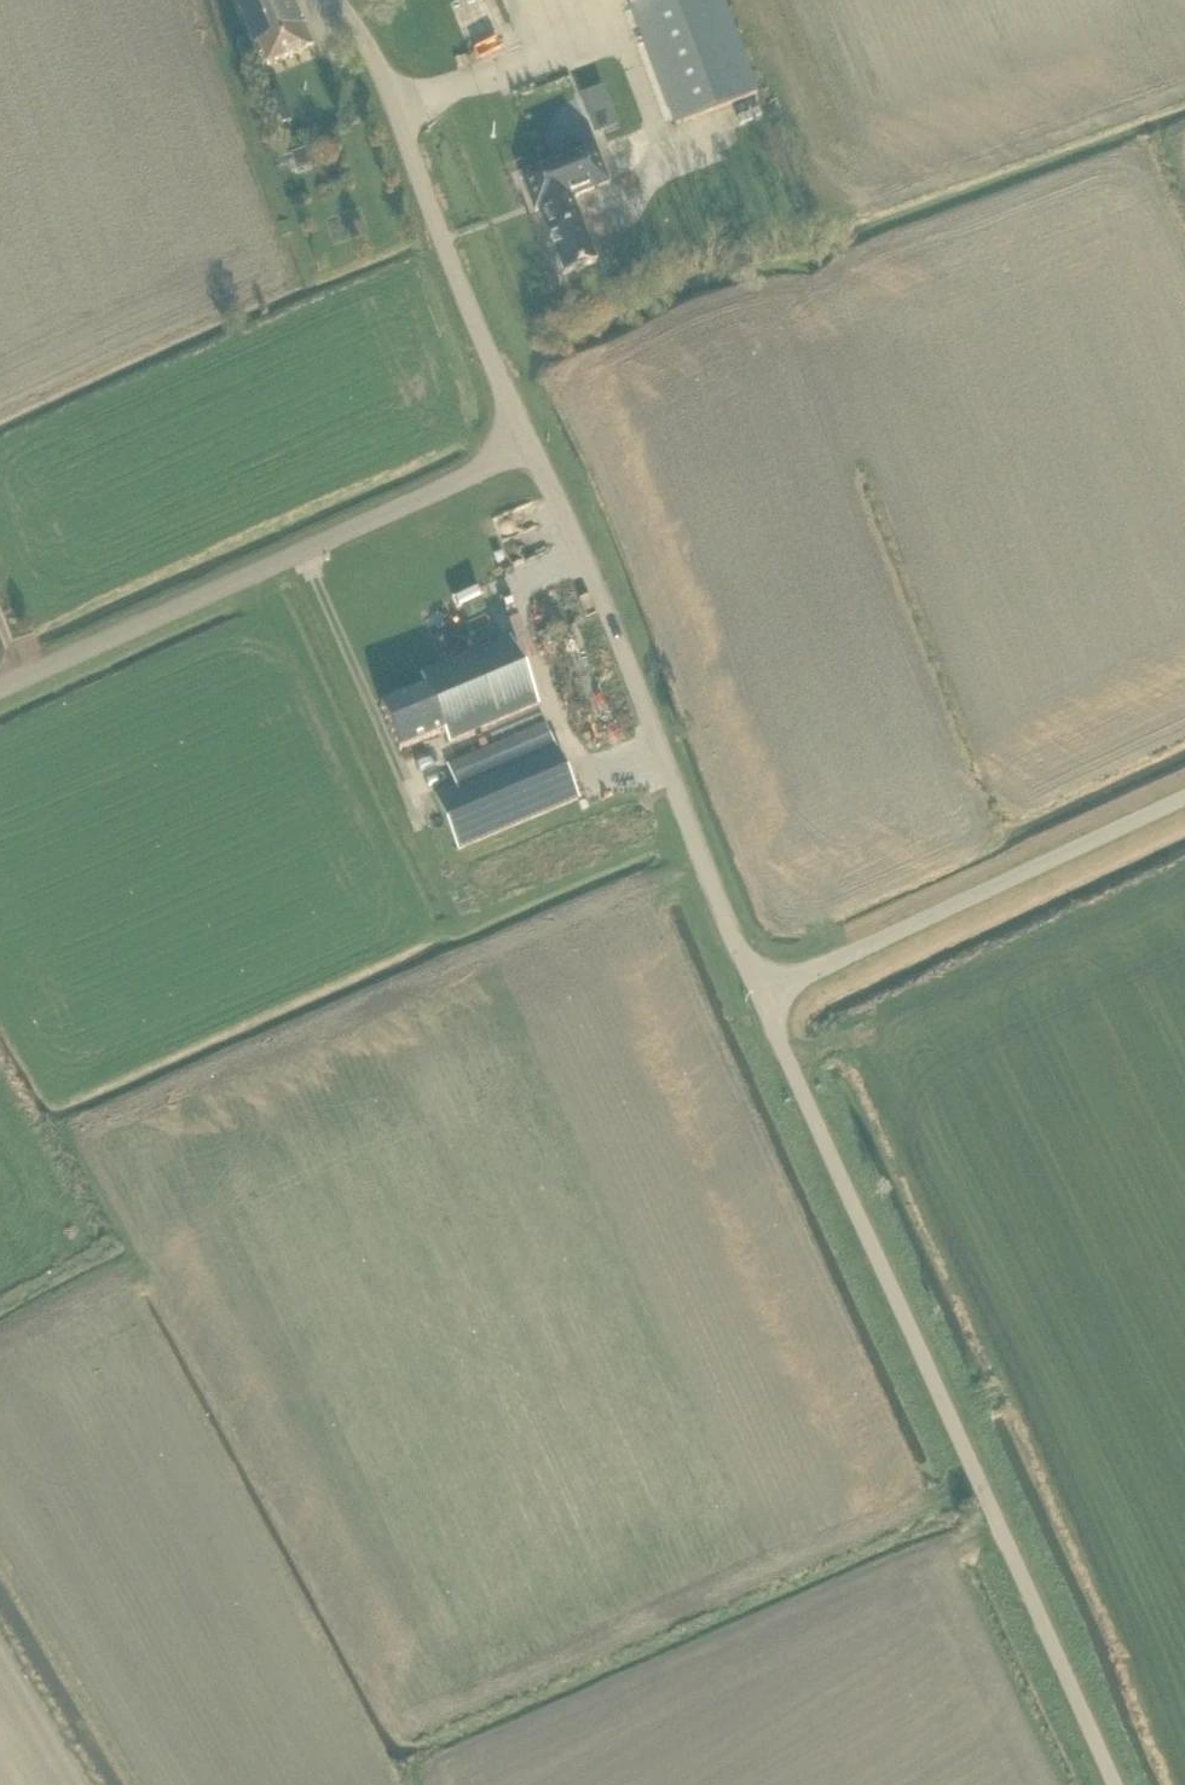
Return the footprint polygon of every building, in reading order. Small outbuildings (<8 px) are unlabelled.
[(300,20),(302,20),(294,0),(232,0),(247,39),(236,43),(243,61),(261,53),(266,66),(313,47),(304,25),(302,25),(300,20)] [(755,94),(719,0),(626,0),(673,125),(755,94)] [(615,128),(602,92),(584,99),(597,135),(615,128)] [(268,114),(275,129),(292,122),(286,107),(268,114)] [(578,218),(572,200),(610,186),(596,150),(521,177),(535,214),(540,212),(549,236),(549,237),(564,277),(596,265),(578,218)] [(311,169),(305,152),(290,157),(296,174),(311,169)] [(539,708),(509,639),(419,677),(424,688),(379,707),(399,753),(443,734),(448,746),(539,708)] [(456,854),(580,802),(555,744),(432,797),(456,854)]
